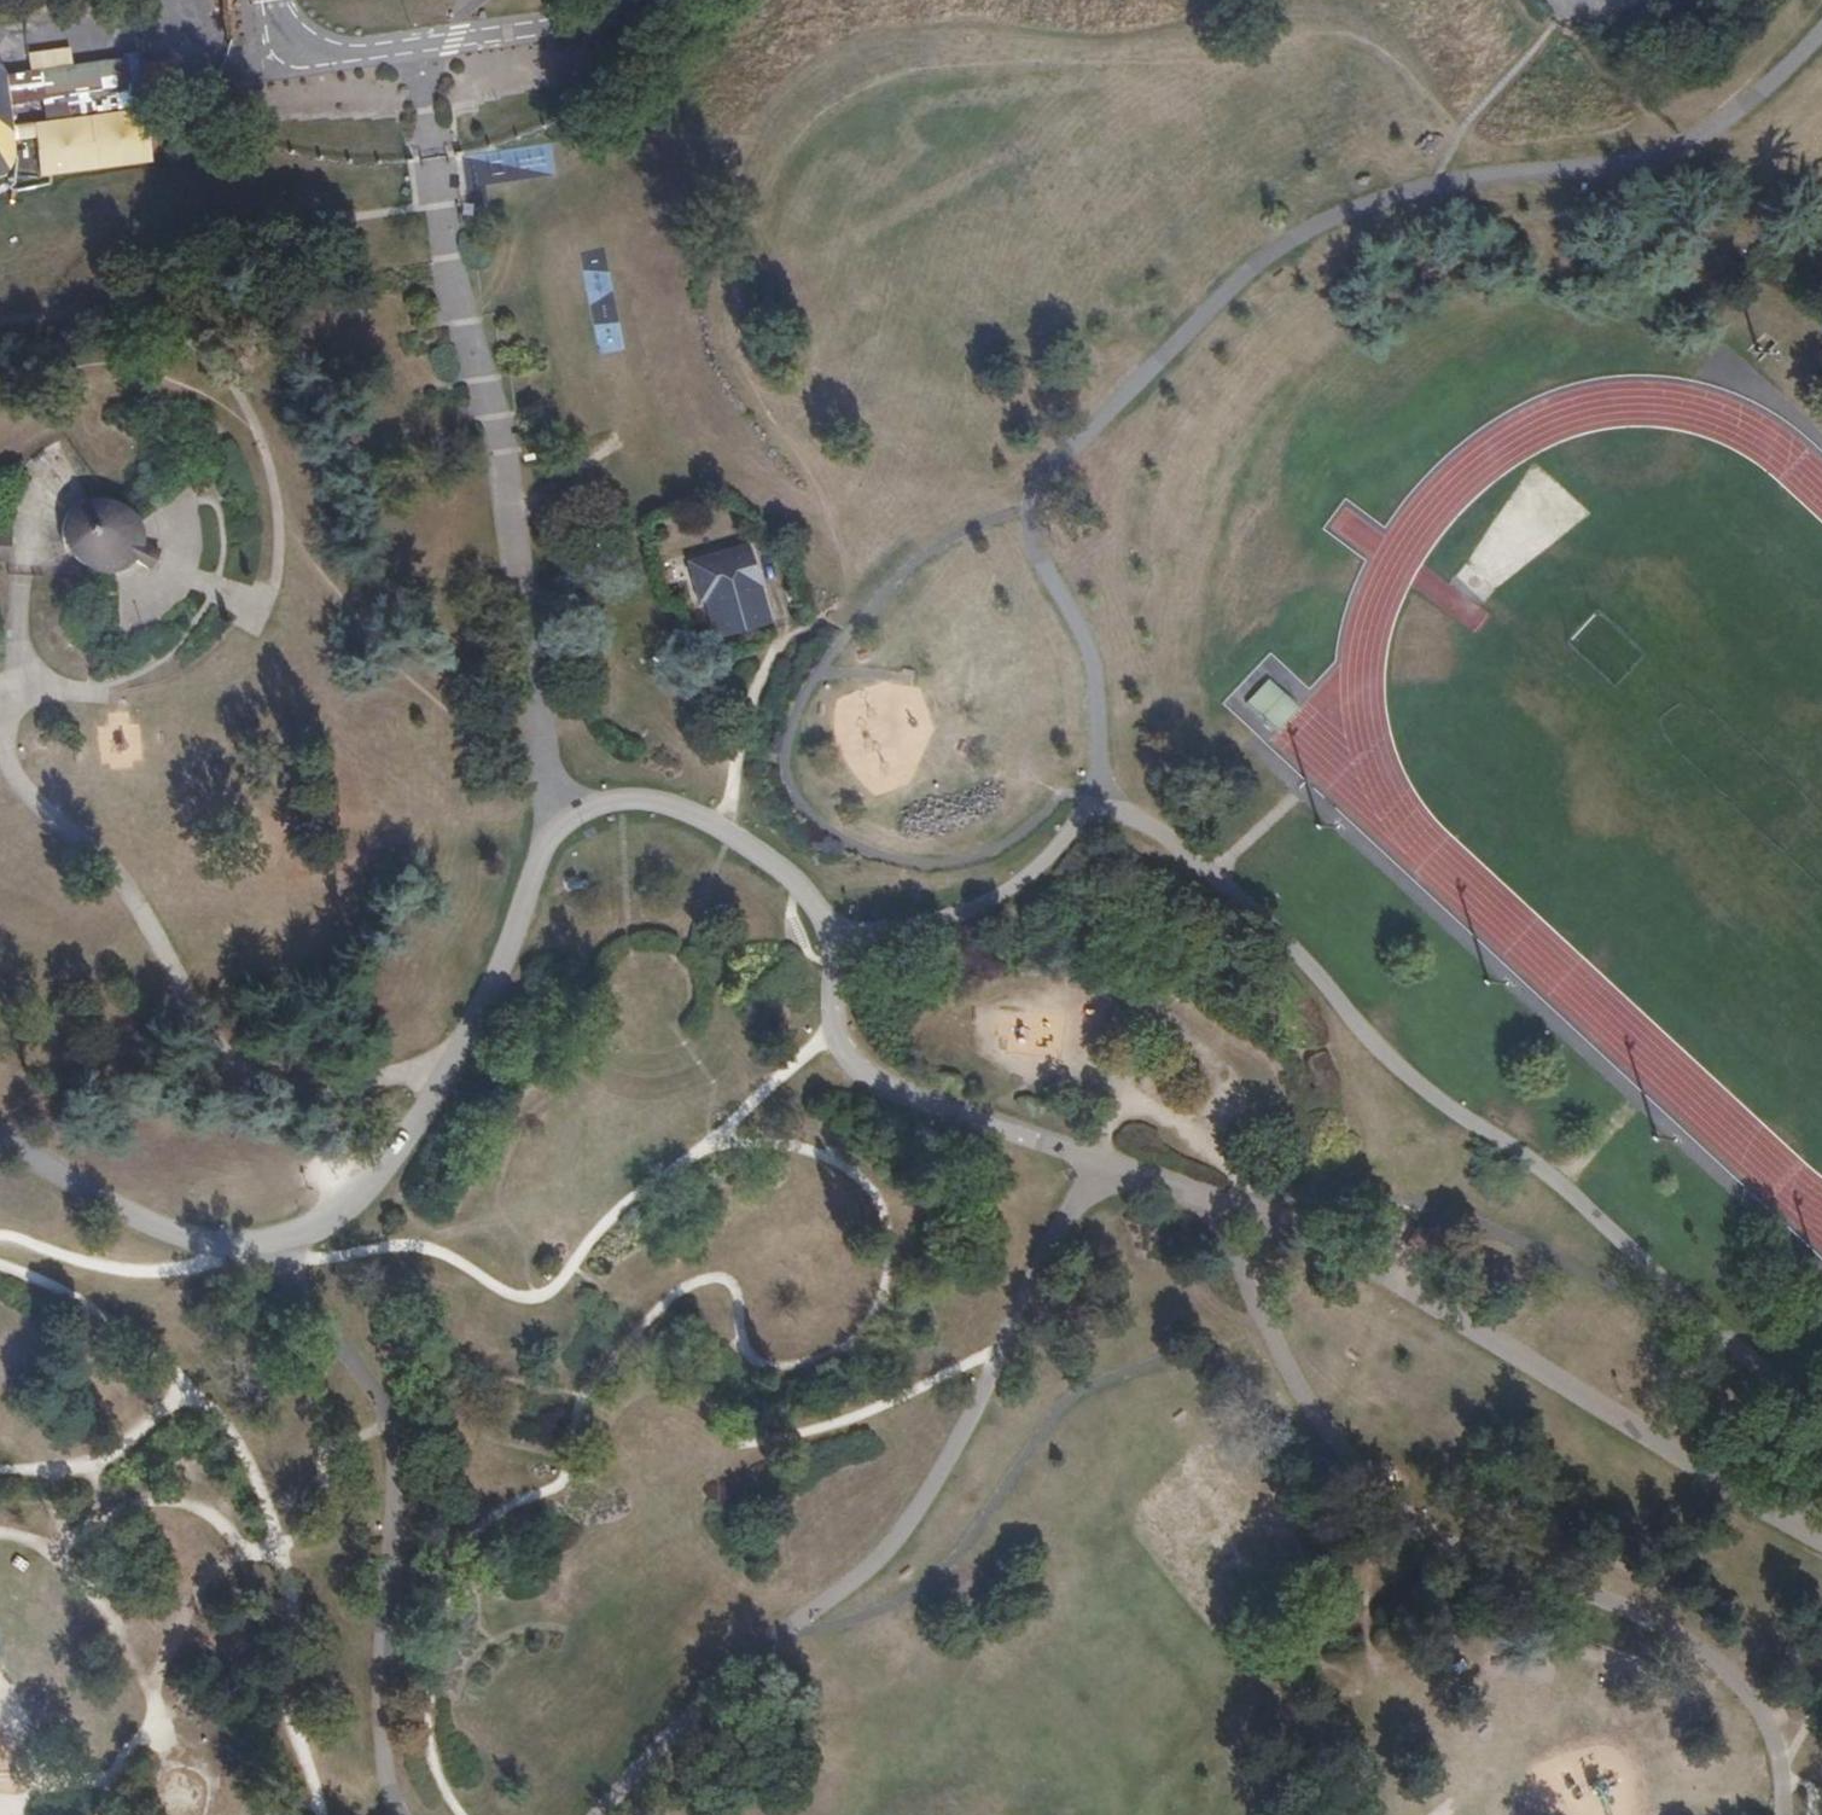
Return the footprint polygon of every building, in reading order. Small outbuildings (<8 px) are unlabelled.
[(94,570),(108,573),(123,570),(136,559),(150,570),(160,548),(144,543),(144,534),(140,521),(132,509),(121,502),(110,497),(103,496),(93,496),(80,503),(69,511),(64,520),(62,531),(64,545),(70,554),(83,564),(89,567),(94,570)] [(9,561),(11,532),(0,531),(0,560),(9,561)] [(768,622),(747,549),(722,555),(725,566),(718,568),(715,554),(687,562),(697,603),(703,602),(713,638),(768,622)] [(1277,733),(1298,710),(1267,681),(1246,704),(1277,733)]
